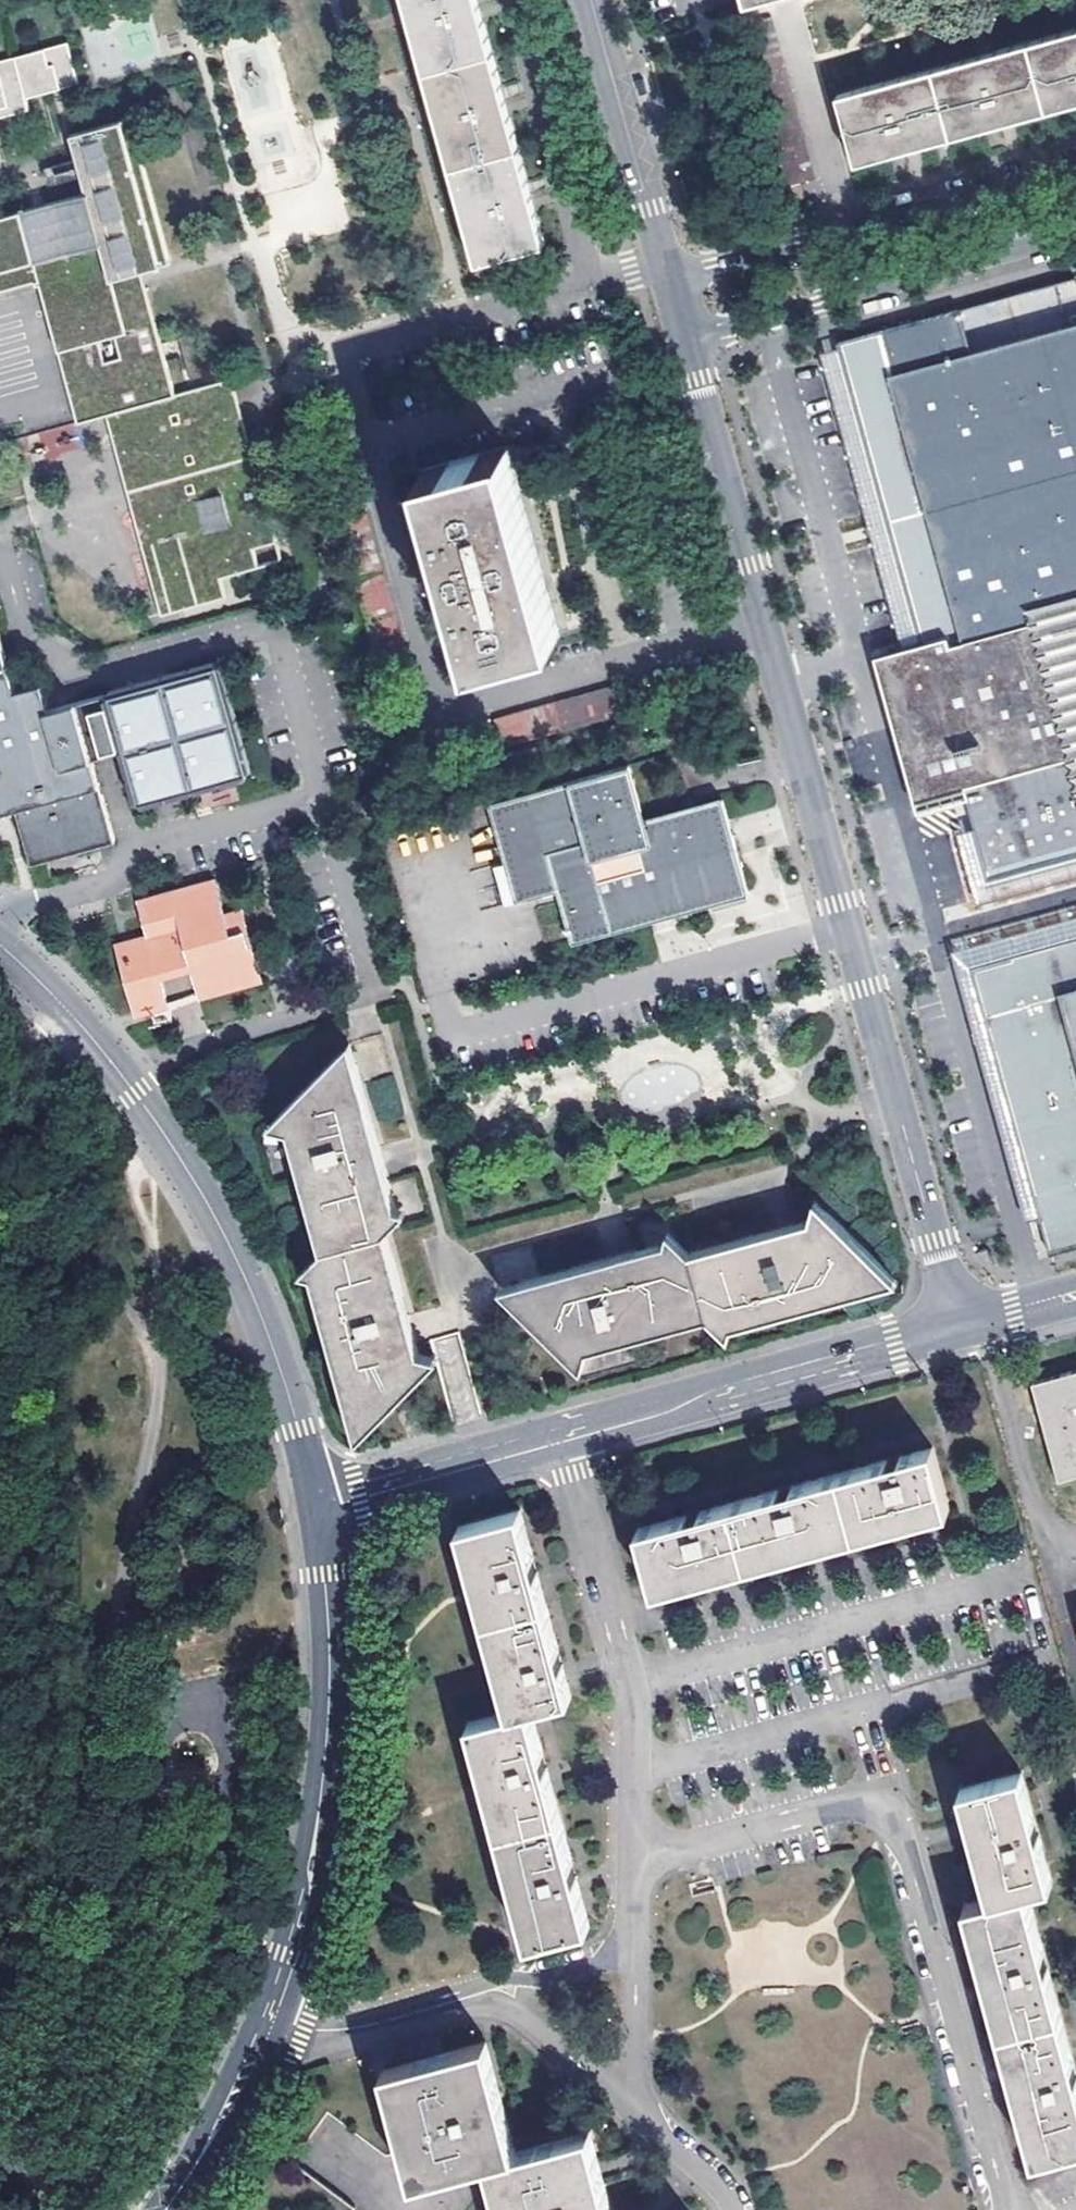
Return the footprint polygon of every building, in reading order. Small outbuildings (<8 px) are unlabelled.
[(476,264),(546,245),(529,185),(503,91),(477,0),(404,0),(476,264)] [(771,18),(743,25),(786,187),(815,179),(771,18)] [(837,94),(856,163),(913,147),(1008,121),(1075,102),(1075,28),(837,94)] [(0,57),(0,112),(9,109),(10,116),(29,111),(26,99),(79,85),(67,40),(0,57)] [(10,116),(9,109),(0,112),(0,119),(10,116)] [(130,121),(121,123),(160,266),(170,263),(130,121)] [(38,281),(80,423),(107,416),(164,615),(235,595),(231,576),(282,562),(252,455),(245,457),(235,422),(243,419),(232,380),(174,395),(140,271),(160,266),(121,123),(71,137),(86,194),(0,218),(0,291),(38,281)] [(924,654),(886,665),(924,804),(963,793),(989,885),(1075,861),(1075,275),(838,341),(924,654)] [(245,457),(252,455),(243,419),(235,422),(245,457)] [(74,423),(39,432),(46,457),(81,448),(74,423)] [(523,503),(508,451),(423,474),(475,662),(559,638),(543,578),(523,503)] [(336,524),(382,687),(409,679),(363,516),(336,524)] [(0,612),(0,785),(9,783),(16,810),(31,865),(119,843),(97,759),(127,750),(142,806),(250,779),(221,666),(82,700),(56,708),(50,686),(22,693),(3,612),(0,612)] [(56,708),(82,700),(77,679),(50,686),(56,708)] [(609,689),(493,719),(501,749),(616,719),(609,689)] [(526,858),(538,899),(558,893),(570,939),(570,941),(734,896),(748,892),(719,799),(681,809),(640,820),(627,767),(490,805),(505,864),(526,858)] [(16,810),(9,783),(0,785),(0,814),(16,810)] [(526,858),(505,864),(516,904),(538,899),(526,858)] [(225,917),(216,881),(139,902),(149,937),(122,945),(140,1011),(167,1003),(158,969),(186,961),(196,994),(258,977),(240,913),(225,917)] [(966,954),(1050,1258),(1059,1255),(980,969),(1075,942),(1075,924),(966,954)] [(980,969),(1059,1255),(1075,1251),(1075,942),(980,969)] [(338,1047),(358,1059),(351,1034),(338,1047)] [(419,1349),(387,1230),(383,1215),(398,1210),(398,1202),(358,1059),(338,1047),(279,1106),(288,1122),(321,1245),(325,1261),(309,1267),(311,1273),(349,1412),(368,1423),(427,1364),(422,1358),(419,1349)] [(288,1122),(279,1106),(268,1117),(288,1122)] [(383,1215),(387,1230),(410,1206),(398,1202),(398,1210),(383,1215)] [(824,1221),(827,1215),(816,1204),(813,1222),(824,1221)] [(580,1354),(587,1352),(712,1319),(728,1315),(733,1331),(738,1329),(875,1292),(886,1274),(827,1215),(824,1221),(813,1222),(694,1254),(678,1259),(674,1243),(666,1245),(523,1284),(513,1302),(574,1361),(580,1354)] [(671,1230),(666,1245),(674,1243),(678,1259),(694,1254),(671,1230)] [(325,1261),(321,1245),(297,1269),(311,1273),(309,1267),(325,1261)] [(886,1274),(875,1292),(898,1286),(886,1274)] [(500,1289),(513,1302),(523,1284),(500,1289)] [(728,1315),(712,1319),(734,1344),(738,1329),(733,1331),(728,1315)] [(422,1358),(427,1364),(437,1353),(419,1349),(422,1358)] [(580,1354),(574,1361),(582,1370),(587,1352),(580,1354)] [(1033,1390),(1059,1486),(1075,1481),(1075,1377),(1033,1390)] [(476,1398),(451,1404),(454,1416),(479,1409),(476,1398)] [(368,1423),(349,1412),(355,1435),(368,1423)] [(937,1455),(644,1536),(660,1596),(728,1578),(820,1552),(928,1522),(952,1516),(937,1455)] [(524,1516),(462,1534),(512,1717),(470,1730),(530,1941),(589,1924),(577,1880),(549,1775),(532,1712),(574,1699),(566,1669),(541,1576),(524,1516)] [(962,1796),(970,1824),(992,1903),(963,1911),(984,1989),(1006,2069),(1032,2164),(1075,2152),(1075,2080),(1026,1895),(1051,1888),(1023,1779),(962,1796)] [(405,2149),(413,2178),(487,2159),(501,2209),(613,2209),(602,2171),(591,2131),(516,2151),(496,2075),(486,2040),(384,2068),(397,2118),(323,2065),(249,2168),(308,2209),(356,2209),(358,2207),(294,2162),(330,2111),(387,2153),(405,2149)]
